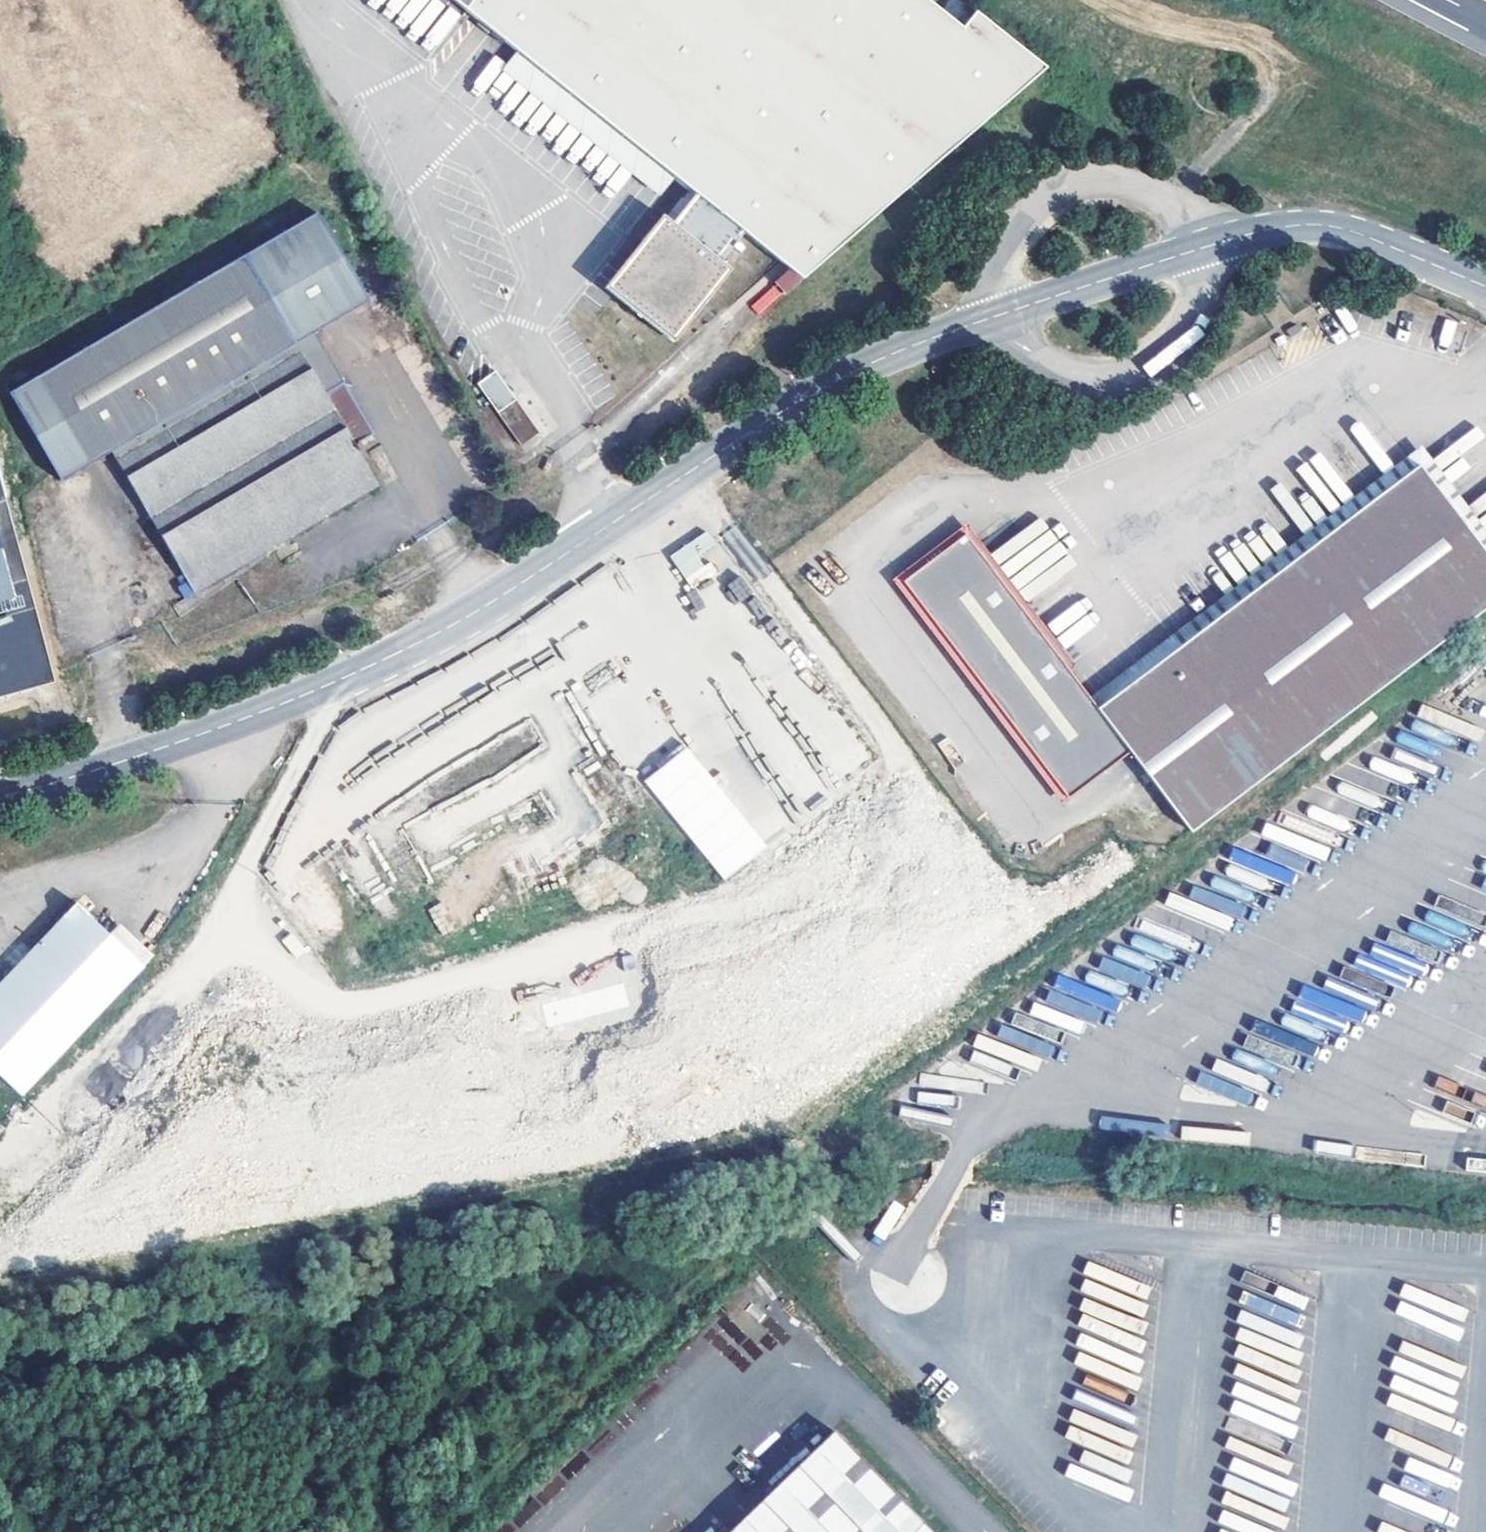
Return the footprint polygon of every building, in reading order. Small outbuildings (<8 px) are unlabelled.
[(463,6),(675,174),(698,192),(623,285),(670,321),(743,229),(804,277),(1046,65),(975,10),(962,25),(932,0),(455,0),(463,6)] [(675,174),(463,6),(448,25),(661,194),(675,174)] [(335,204),(7,396),(59,483),(110,454),(187,584),(177,589),(184,601),(378,487),(355,447),(375,436),(315,334),(387,292),(335,204)] [(785,292),(801,281),(791,267),(775,279),(785,292)] [(759,315),(784,293),(775,282),(750,304),(759,315)] [(540,432),(497,369),(478,381),(521,445),(540,432)] [(1091,695),(1098,706),(1418,466),(1485,555),(1485,530),(1421,444),(1091,695)] [(1485,607),(1485,555),(1418,466),(1098,706),(1091,695),(969,530),(904,580),(1124,879),(1485,607)] [(0,545),(0,602),(14,598),(0,545)] [(640,780),(727,881),(832,792),(828,787),(867,754),(809,687),(799,695),(822,722),(799,741),(790,731),(755,760),(732,732),(739,726),(724,708),(640,780)] [(0,981),(0,1073),(23,1095),(143,966),(109,933),(75,900),(0,981)] [(118,923),(109,933),(143,966),(152,956),(118,923)] [(925,1523),(832,1428),(725,1531),(933,1531),(925,1523)]
